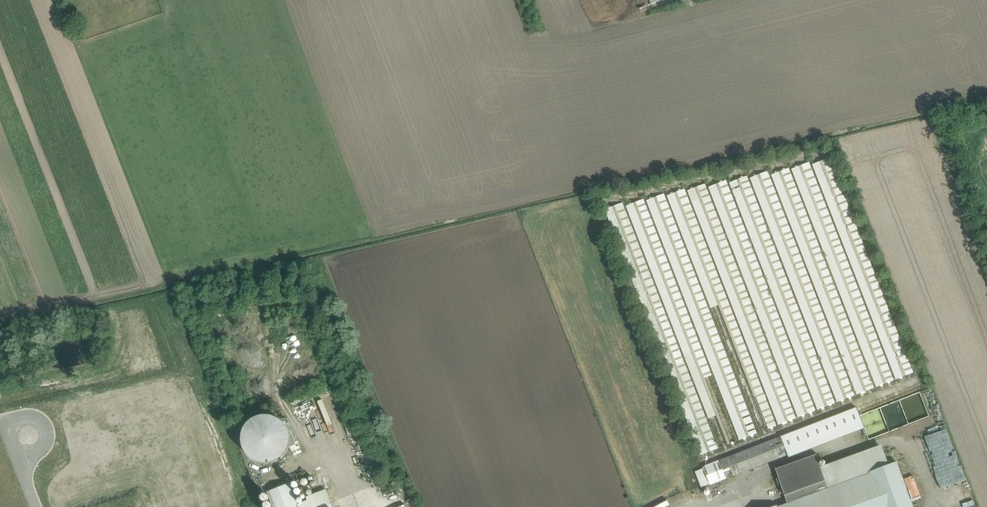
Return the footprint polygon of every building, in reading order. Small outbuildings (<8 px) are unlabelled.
[(827,165),(607,210),(697,452),(907,372),(827,165)] [(819,443),(863,425),(869,440),(929,416),(920,392),(860,416),(856,407),(703,467),(710,485),(726,479),(724,474),(731,471),(733,476),(819,443)] [(254,459),(259,462),(263,463),(268,463),(272,462),(277,460),(281,457),(284,455),(286,451),(288,446),(290,442),(290,437),(289,432),(288,429),(285,424),(282,421),(278,418),(274,416),(269,415),(264,415),(260,415),(257,416),(252,419),(248,422),(246,424),(244,428),(242,431),(242,435),(241,437),(242,441),(242,444),(243,447),(244,450),(246,453),(248,455),(250,457),(254,459)] [(924,418),(927,433),(936,431),(933,417),(924,418)] [(777,505),(772,506),(913,506),(897,462),(828,486),(816,454),(775,469),(779,479),(777,479),(779,484),(781,484),(787,502),(777,506),(777,505)] [(275,506),(333,506),(326,489),(306,497),(307,500),(298,504),(291,485),(269,494),(275,506)]
